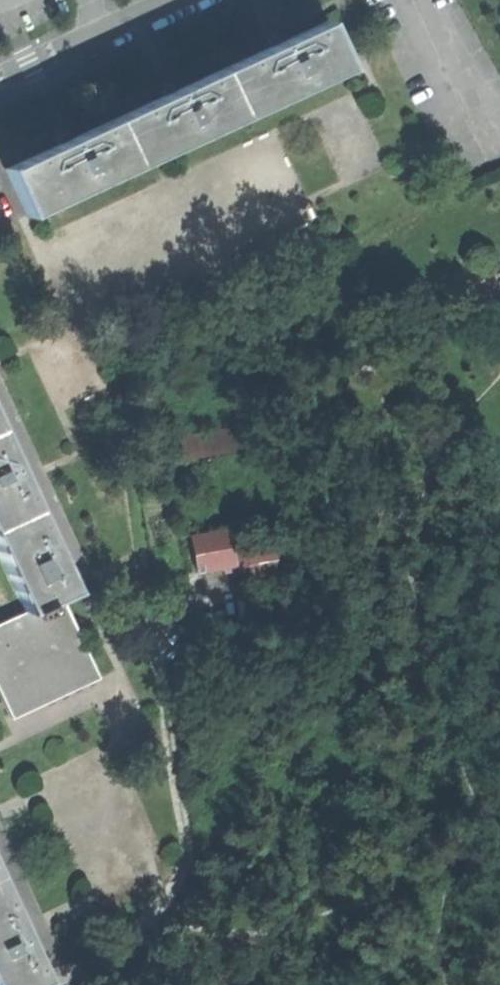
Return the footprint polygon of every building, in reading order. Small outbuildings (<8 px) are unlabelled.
[(261,31),(210,58),(234,103),(337,49),(313,4),(275,24),(272,19),(265,22),(259,26),(261,31)] [(157,85),(106,113),(129,159),(234,103),(210,58),(170,79),(167,73),(161,76),(154,80),(157,85)] [(24,214),(129,159),(106,113),(67,133),(63,127),(57,130),(50,134),(54,140),(0,168),(0,169),(24,214)] [(35,505),(16,465),(23,462),(20,455),(17,448),(10,452),(0,430),(0,522),(35,505)] [(28,609),(61,593),(74,587),(61,559),(68,556),(65,549),(62,543),(55,546),(35,505),(0,522),(0,551),(28,609)] [(231,528),(187,535),(194,577),(238,570),(235,550),(231,528)] [(235,550),(238,570),(280,563),(277,543),(235,550)] [(0,622),(0,689),(13,717),(100,676),(61,593),(28,609),(0,622)] [(44,977),(26,938),(32,935),(29,929),(26,923),(20,926),(0,883),(0,984),(28,984),(44,977)]
